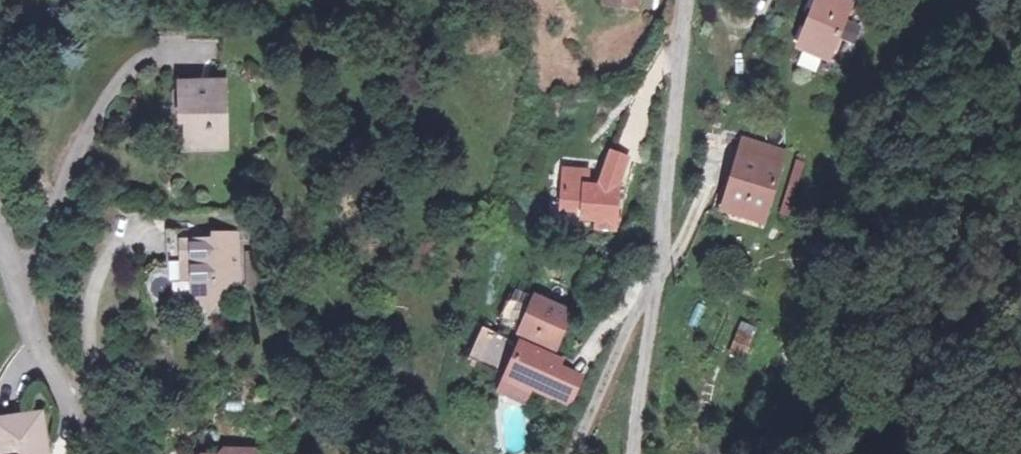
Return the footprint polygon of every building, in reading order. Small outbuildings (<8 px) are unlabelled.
[(596,5),(629,9),(631,0),(597,0),(596,5)] [(812,59),(824,63),(846,4),(836,0),(830,0),(828,5),(816,0),(806,0),(788,49),(793,51),(812,59)] [(807,73),(812,59),(793,51),(788,66),(807,73)] [(201,74),(201,81),(201,89),(222,89),(222,73),(201,74)] [(224,141),(222,89),(201,89),(201,81),(177,82),(177,99),(185,100),(185,127),(200,142),(224,141)] [(200,142),(185,127),(186,143),(200,142)] [(735,140),(731,151),(770,162),(773,151),(735,140)] [(770,162),(731,151),(715,206),(754,217),(770,162)] [(614,190),(623,160),(604,154),(593,184),(581,183),(581,173),(558,171),(556,184),(548,182),(545,212),(558,213),(558,208),(574,210),(574,218),(589,221),(589,230),(608,232),(614,190)] [(178,231),(178,252),(189,252),(189,269),(189,288),(207,302),(220,288),(220,273),(235,273),(236,227),(211,227),(211,231),(178,231)] [(178,271),(189,269),(189,252),(178,252),(178,271)] [(561,319),(525,305),(511,341),(520,344),(532,348),(547,354),(561,319)] [(731,354),(748,358),(755,325),(739,321),(731,354)] [(499,384),(512,351),(472,336),(460,369),(499,384)] [(532,348),(520,344),(516,353),(528,357),(532,348)] [(516,353),(512,351),(499,384),(564,409),(574,383),(549,374),(552,366),(528,357),(516,353)] [(44,408),(0,414),(0,453),(50,453),(44,408)] [(203,448),(203,453),(253,453),(252,442),(222,441),(221,449),(203,448)]
